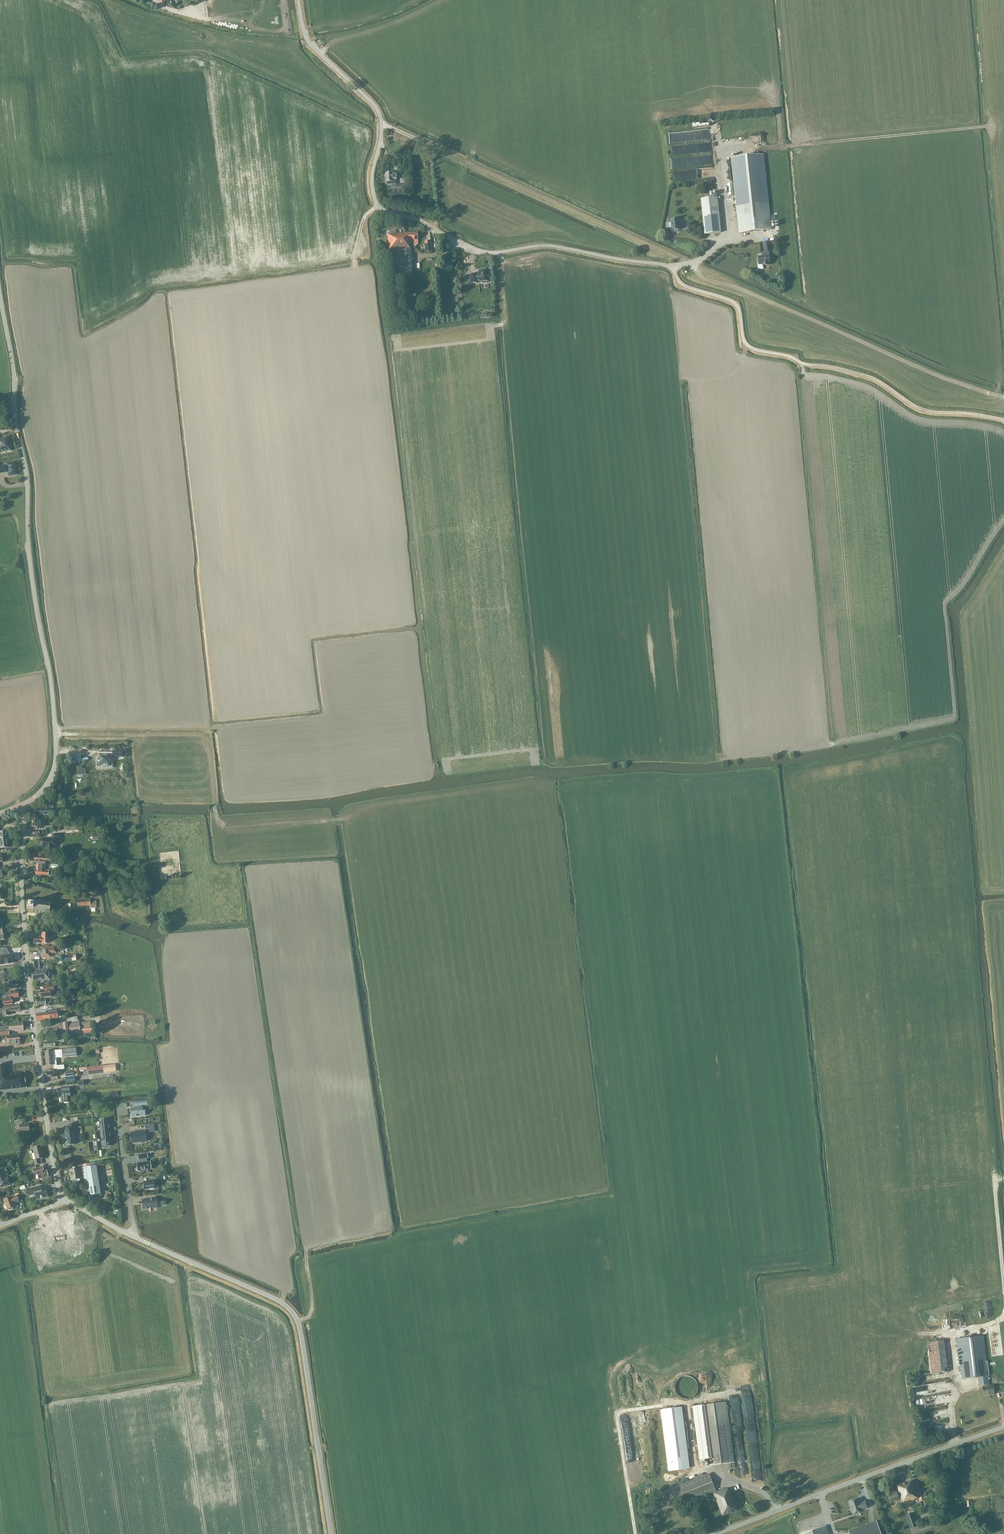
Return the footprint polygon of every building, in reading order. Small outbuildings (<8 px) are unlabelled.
[(740,233),(770,229),(769,222),(763,155),(732,158),(740,233)] [(385,182),(392,182),(392,180),(396,180),(396,173),(385,174),(385,182)] [(701,199),(705,234),(721,233),(717,197),(701,199)] [(671,222),(666,223),(667,228),(672,227),(672,230),(673,230),(674,231),(674,232),(677,232),(678,231),(678,230),(680,230),(678,219),(671,219),(671,222)] [(390,235),(388,235),(388,251),(410,250),(410,245),(410,241),(418,240),(417,233),(406,234),(395,234),(395,230),(390,231),(390,235)] [(397,275),(412,274),(411,250),(395,251),(397,275)] [(758,258),(758,259),(758,262),(759,263),(759,264),(758,264),(758,269),(763,269),(763,266),(769,265),(768,264),(770,263),(769,256),(768,252),(764,253),(764,256),(758,257),(758,258)] [(476,274),(470,275),(470,280),(471,283),(471,284),(477,283),(477,282),(480,281),(480,282),(481,282),(481,283),(486,283),(486,281),(488,281),(488,280),(490,280),(489,274),(487,274),(487,270),(479,271),(479,275),(476,275),(476,274)] [(8,437),(0,438),(0,453),(11,451),(8,437)] [(7,464),(7,465),(0,467),(0,474),(8,472),(9,476),(17,475),(16,470),(15,467),(14,463),(7,464)] [(110,754),(97,754),(97,766),(104,766),(104,765),(104,764),(110,764),(110,766),(110,754)] [(41,820),(41,819),(40,815),(45,815),(45,813),(53,812),(53,805),(49,806),(49,808),(46,808),(46,806),(41,806),(41,809),(37,809),(37,814),(31,815),(32,821),(41,820)] [(46,826),(43,826),(43,825),(41,825),(41,820),(32,821),(32,827),(37,827),(37,829),(53,828),(52,826),(46,827),(46,826)] [(55,848),(55,840),(55,839),(61,839),(61,834),(52,834),(52,838),(42,839),(42,848),(45,848),(46,852),(53,851),(52,848),(55,848)] [(30,859),(29,865),(35,865),(36,865),(36,866),(36,870),(41,870),(41,875),(53,876),(54,871),(49,871),(49,870),(45,870),(45,866),(45,862),(51,863),(51,857),(35,856),(34,859),(30,859)] [(96,901),(90,901),(89,899),(77,900),(78,907),(90,906),(90,908),(91,908),(91,911),(94,911),(94,908),(96,908),(96,901)] [(49,914),(50,902),(28,900),(27,909),(33,910),(33,912),(49,914)] [(34,944),(49,944),(49,933),(39,933),(39,937),(34,937),(34,944)] [(41,959),(51,958),(51,954),(56,953),(56,946),(40,947),(40,948),(39,948),(39,954),(41,954),(41,959)] [(7,963),(12,963),(11,955),(7,955),(6,949),(0,950),(0,964),(7,963)] [(31,970),(40,970),(39,960),(37,961),(37,960),(30,960),(31,970)] [(54,974),(50,974),(49,969),(47,969),(47,966),(44,966),(44,969),(40,970),(31,970),(33,982),(41,981),(41,983),(43,983),(43,981),(50,980),(54,979),(54,974)] [(16,980),(16,975),(7,975),(7,973),(0,973),(1,981),(5,981),(5,989),(17,988),(17,983),(16,983),(16,980)] [(50,991),(54,991),(53,986),(43,987),(44,990),(40,990),(40,992),(39,993),(40,995),(41,996),(41,997),(50,996),(50,991)] [(12,1004),(11,998),(18,997),(18,991),(5,993),(6,999),(2,999),(3,1005),(12,1004)] [(8,1012),(20,1010),(19,1004),(10,1006),(3,1007),(4,1016),(9,1015),(8,1012)] [(47,1013),(36,1014),(37,1021),(43,1020),(43,1024),(51,1023),(51,1019),(58,1018),(58,1017),(57,1017),(57,1012),(57,1010),(47,1011),(48,1013),(47,1013)] [(10,1032),(23,1030),(23,1022),(12,1023),(12,1025),(9,1026),(10,1032)] [(61,1036),(70,1035),(71,1037),(75,1036),(75,1034),(82,1033),(82,1036),(86,1035),(92,1034),(92,1032),(91,1026),(82,1027),(81,1022),(79,1022),(59,1024),(59,1026),(58,1026),(57,1027),(57,1028),(56,1029),(56,1030),(57,1030),(57,1031),(58,1032),(59,1033),(60,1033),(61,1036)] [(9,1046),(20,1045),(19,1035),(8,1037),(9,1046)] [(54,1041),(44,1042),(44,1048),(55,1047),(55,1044),(58,1044),(58,1043),(57,1043),(57,1039),(54,1039),(54,1041)] [(45,1059),(56,1058),(77,1056),(76,1048),(44,1052),(45,1059)] [(54,1070),(57,1070),(64,1069),(64,1065),(57,1066),(56,1058),(45,1059),(45,1066),(54,1065),(54,1070)] [(24,1072),(5,1075),(4,1064),(0,1065),(0,1091),(26,1088),(24,1072)] [(88,1075),(116,1072),(115,1065),(87,1068),(88,1073),(88,1075)] [(47,1078),(58,1077),(57,1070),(54,1070),(46,1071),(47,1078)] [(61,1103),(68,1102),(68,1098),(71,1097),(70,1088),(57,1089),(58,1098),(60,1098),(61,1103)] [(131,1116),(131,1117),(137,1116),(136,1114),(139,1114),(139,1116),(145,1115),(144,1111),(145,1111),(142,1111),(141,1107),(142,1107),(141,1107),(141,1106),(142,1106),(142,1105),(141,1105),(141,1101),(147,1101),(147,1100),(132,1102),(133,1102),(133,1106),(133,1107),(134,1108),(130,1108),(130,1109),(131,1109),(131,1116)] [(100,1131),(109,1130),(108,1119),(99,1120),(100,1131)] [(28,1124),(22,1125),(22,1122),(15,1122),(16,1128),(19,1128),(20,1132),(29,1131),(28,1124)] [(77,1128),(76,1123),(69,1124),(70,1128),(65,1129),(65,1136),(64,1136),(65,1145),(76,1144),(75,1139),(76,1139),(76,1135),(83,1134),(83,1132),(76,1133),(75,1128),(77,1128)] [(111,1146),(109,1130),(100,1131),(102,1147),(102,1146),(102,1145),(107,1144),(107,1145),(109,1145),(109,1144),(110,1144),(110,1146),(111,1146)] [(132,1143),(146,1141),(145,1131),(130,1133),(132,1143)] [(41,1159),(43,1158),(40,1146),(33,1148),(35,1160),(33,1160),(35,1165),(42,1164),(41,1159)] [(139,1159),(140,1163),(136,1163),(137,1171),(139,1171),(139,1172),(147,1171),(147,1170),(150,1169),(150,1162),(147,1162),(146,1158),(147,1158),(147,1154),(138,1155),(139,1159)] [(77,1169),(70,1170),(71,1181),(80,1179),(79,1172),(83,1172),(82,1168),(82,1165),(78,1165),(78,1166),(77,1166),(77,1169)] [(91,1167),(82,1168),(83,1172),(86,1193),(90,1192),(90,1195),(99,1193),(98,1188),(99,1188),(98,1186),(94,1166),(91,1166),(91,1167)] [(43,1171),(42,1167),(33,1169),(34,1174),(37,1174),(39,1179),(48,1177),(48,1175),(48,1174),(48,1172),(47,1171),(46,1170),(43,1171)] [(2,1175),(0,1169),(0,1186),(1,1188),(10,1185),(8,1177),(3,1179),(2,1175)] [(154,1181),(156,1181),(156,1177),(150,1178),(150,1181),(143,1182),(144,1189),(155,1188),(154,1181)] [(36,1200),(48,1197),(46,1188),(41,1189),(40,1186),(28,1189),(30,1196),(35,1195),(36,1200)] [(11,1197),(3,1200),(7,1209),(8,1209),(9,1209),(10,1210),(12,1209),(13,1208),(13,1207),(14,1206),(13,1204),(19,1202),(17,1195),(11,1198),(11,1197)] [(148,1207),(162,1205),(162,1200),(156,1200),(156,1198),(142,1200),(143,1204),(144,1204),(144,1209),(148,1208),(148,1207)] [(51,1238),(72,1237),(71,1212),(50,1213),(51,1238)] [(89,1223),(81,1223),(81,1231),(78,1231),(78,1237),(81,1237),(81,1239),(89,1239),(89,1223)] [(47,1248),(48,1237),(36,1237),(35,1247),(47,1248)] [(984,1396),(994,1395),(993,1386),(989,1386),(988,1376),(989,1376),(987,1361),(986,1362),(983,1336),(957,1339),(962,1379),(978,1377),(979,1386),(985,1385),(985,1387),(983,1387),(984,1396)] [(931,1374),(948,1372),(944,1341),(928,1343),(931,1374)] [(709,1466),(734,1463),(726,1402),(701,1406),(693,1407),(700,1460),(708,1459),(709,1466)] [(681,1408),(661,1410),(669,1471),(689,1468),(681,1408)] [(686,1503),(716,1491),(709,1474),(679,1485),(686,1503)] [(902,1504),(914,1500),(913,1498),(918,1497),(912,1480),(896,1485),(902,1504)] [(738,1510),(735,1503),(729,1488),(725,1490),(724,1489),(713,1493),(722,1516),(738,1510)] [(889,1494),(892,1502),(899,1500),(896,1492),(889,1494)] [(861,1511),(861,1510),(867,1508),(865,1501),(859,1503),(857,1499),(849,1502),(853,1514),(861,1511)] [(905,1515),(910,1529),(917,1526),(912,1513),(905,1515)] [(849,1533),(881,1533),(877,1521),(848,1531),(849,1533)] [(825,1526),(801,1533),(828,1533),(825,1526)]
